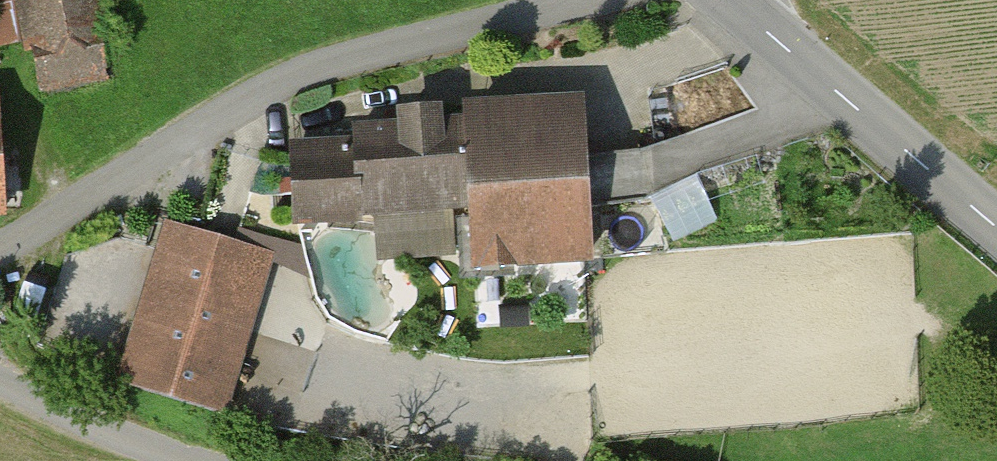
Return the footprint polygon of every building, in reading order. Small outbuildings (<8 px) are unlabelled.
[(1,42),(36,37),(43,86),(116,77),(106,0),(0,0),(0,32),(1,42)] [(471,204),(474,264),(584,257),(581,209),(644,206),(641,154),(578,158),(576,119),(437,127),(436,114),(403,116),(404,129),(356,132),(356,134),(324,136),(325,155),(292,157),(292,165),(290,165),(291,178),(293,178),(295,214),(471,204)] [(0,121),(0,229),(11,229),(5,121),(0,121)] [(255,280),(166,253),(127,382),(216,409),(255,280)]
